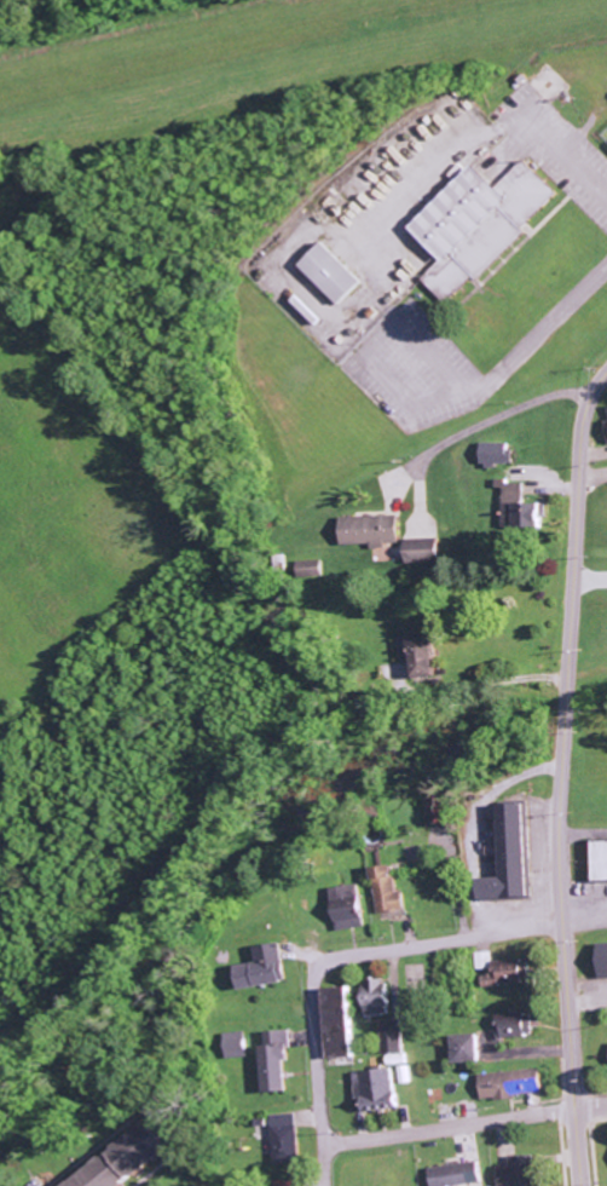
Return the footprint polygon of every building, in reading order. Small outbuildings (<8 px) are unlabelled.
[(478,164),(415,227),(446,257),(424,279),(451,305),(560,195),(526,160),(500,186),(478,164)] [(365,281),(325,242),(303,265),(343,304),(365,281)] [(482,464),(514,464),(514,443),(482,443),(482,464)] [(546,502),(512,503),(512,527),(547,526),(546,502)] [(344,545),(374,544),(374,548),(388,547),(388,543),(404,543),(403,515),(343,517),(344,545)] [(443,562),(442,539),(407,540),(408,563),(443,562)] [(416,676),(438,676),(438,635),(415,636),(416,676)] [(525,803),(494,804),(496,838),(486,838),(487,855),(495,855),(496,877),(482,878),(483,898),(530,896),(525,803)] [(597,881),(606,881),(606,842),(597,842),(597,881)] [(375,868),(380,914),(408,911),(406,892),(400,893),(396,866),(375,868)] [(368,927),(364,885),(335,888),(339,929),(368,927)] [(244,990),(291,981),(283,943),(256,948),(259,962),(239,966),(244,990)] [(493,952),(477,953),(478,968),(494,968),(493,952)] [(496,961),(497,975),(483,975),(484,988),(531,985),(530,959),(496,961)] [(397,1014),(396,987),(386,987),(386,978),(364,979),(365,1015),(397,1014)] [(355,1057),(353,989),(329,989),(331,1057),(355,1057)] [(498,1015),(499,1038),(536,1037),(535,1013),(498,1015)] [(383,1020),(385,1054),(405,1053),(403,1019),(383,1020)] [(264,1092),(289,1092),(288,1059),(293,1059),(292,1030),(268,1031),(269,1046),(263,1046),(264,1092)] [(226,1058),(247,1057),(246,1032),(225,1033),(226,1058)] [(456,1035),(457,1063),(484,1063),(484,1035),(456,1035)] [(365,1112),(401,1108),(397,1068),(356,1073),(359,1099),(364,1099),(365,1112)] [(482,1073),(483,1099),(513,1098),(512,1083),(524,1083),(524,1092),(545,1091),(544,1070),(482,1073)] [(301,1164),(299,1114),(274,1114),(275,1165),(301,1164)] [(184,1145),(163,1116),(65,1185),(126,1185),(184,1145)] [(535,1156),(510,1156),(510,1164),(499,1165),(499,1185),(536,1185),(535,1156)] [(482,1162),(430,1168),(432,1185),(460,1185),(485,1183),(482,1162)]
